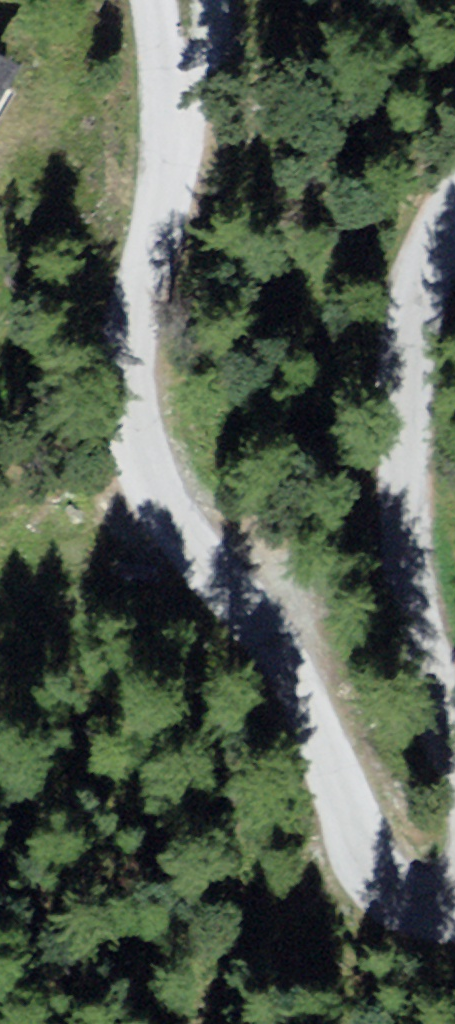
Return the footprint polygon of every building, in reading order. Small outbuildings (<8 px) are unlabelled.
[(0,70),(0,123),(23,83),(0,70)]
